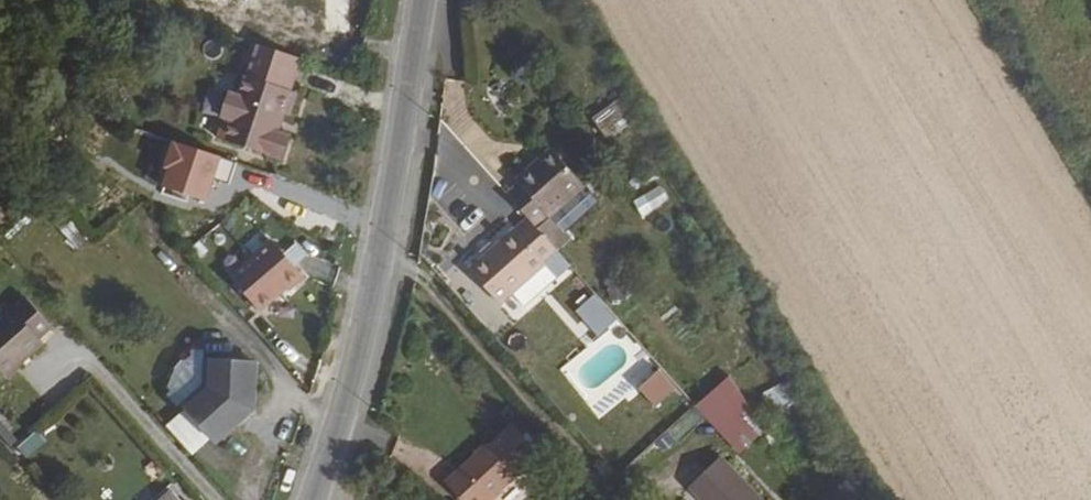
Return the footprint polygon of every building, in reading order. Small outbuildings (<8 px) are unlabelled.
[(288,88),(283,86),(294,54),(250,40),(244,57),(252,59),(246,75),(239,73),(231,99),(221,96),(214,115),(220,117),(212,139),(274,158),(280,137),(269,133),(275,114),(279,116),(288,88)] [(615,99),(601,116),(614,127),(628,110),(615,99)] [(528,209),(573,166),(543,131),(508,163),(512,168),(500,178),(520,201),(528,209)] [(550,234),(528,209),(520,201),(466,252),(496,285),(550,234)] [(73,220),(60,227),(71,249),(84,242),(73,220)] [(303,275),(273,240),(268,245),(297,280),(303,275)] [(285,291),(297,280),(268,245),(232,277),(260,308),(282,288),(285,291)] [(0,336),(0,378),(8,386),(47,351),(40,344),(52,332),(30,308),(0,336)] [(175,397),(206,386),(216,361),(209,358),(199,382),(173,391),(175,397)] [(241,408),(252,375),(216,361),(206,386),(175,397),(190,435),(236,418),(241,408)] [(193,441),(242,422),(259,377),(252,375),(241,408),(236,418),(190,435),(193,441)] [(740,456),(770,428),(726,378),(695,406),(740,456)] [(761,394),(770,412),(795,399),(786,381),(761,394)] [(656,436),(695,408),(678,385),(648,406),(658,420),(632,439),(627,432),(604,449),(619,470),(660,441),(656,436)] [(593,408),(617,406),(616,386),(591,388),(593,408)] [(439,470),(465,499),(496,499),(481,486),(529,442),(503,413),(439,470)] [(18,454),(39,434),(30,424),(8,443),(18,454)] [(659,461),(678,446),(667,432),(648,447),(659,461)] [(679,449),(645,481),(661,499),(709,499),(718,492),(679,449)]
